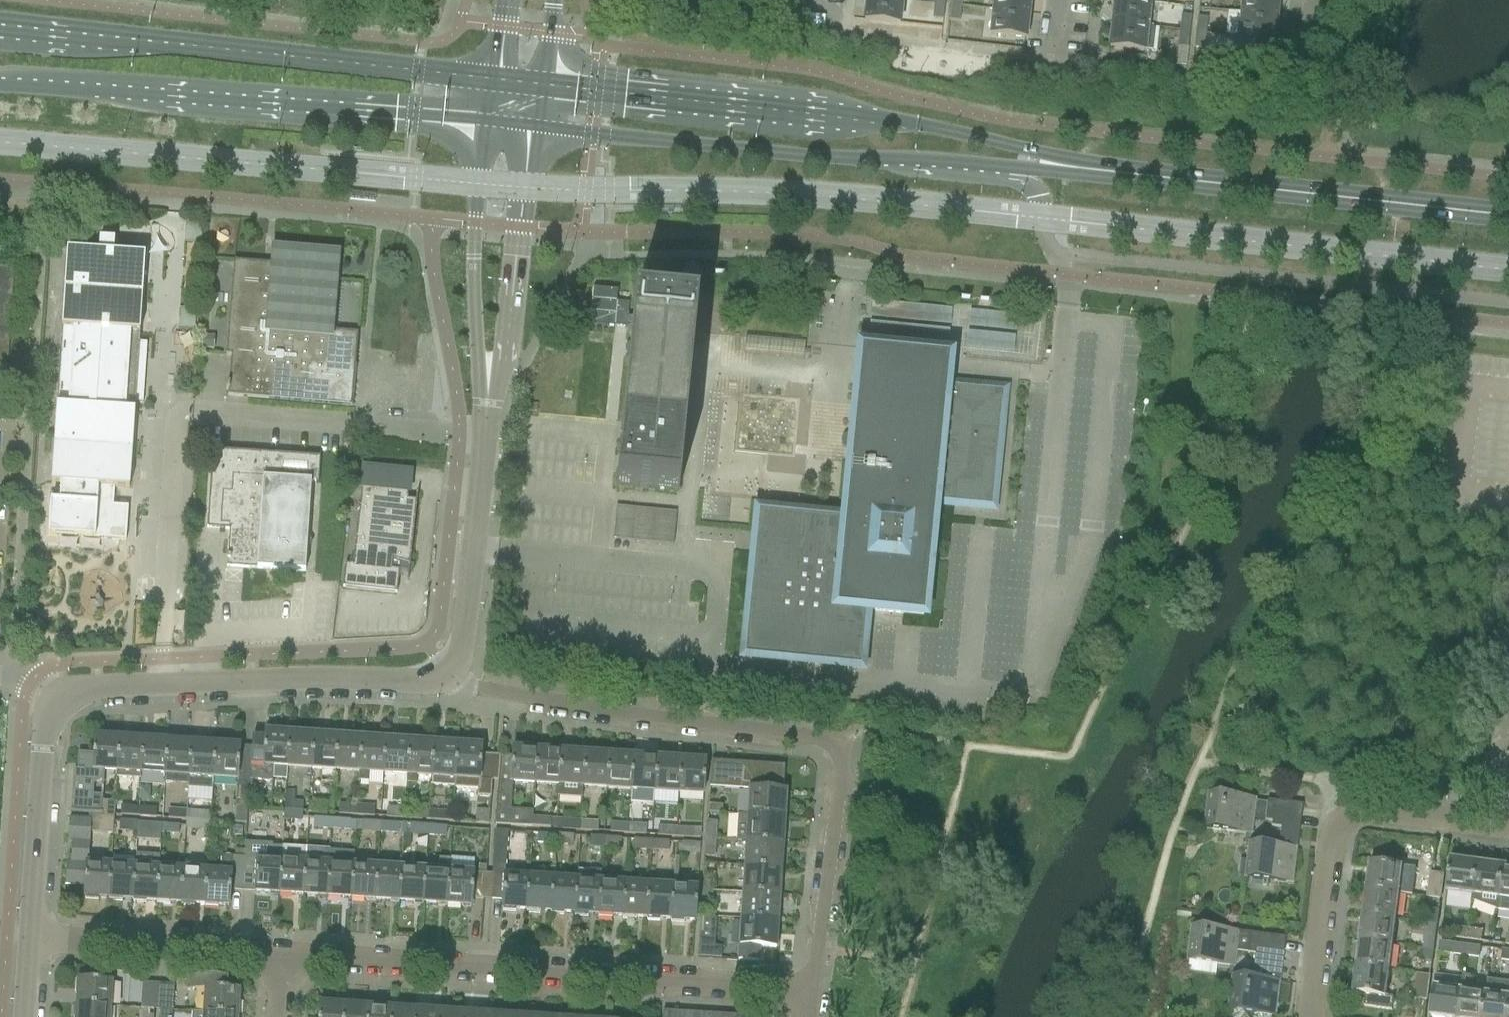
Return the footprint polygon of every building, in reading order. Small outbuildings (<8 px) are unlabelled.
[(637,7),(653,9),(654,4),(654,0),(638,0),(637,7)] [(654,4),(653,9),(668,11),(669,6),(669,0),(654,0),(654,4)] [(864,20),(900,24),(902,0),(867,0),(864,20)] [(993,10),(1028,14),(1030,0),(995,0),(993,10)] [(1112,24),(1147,27),(1150,3),(1119,0),(1115,0),(1112,24)] [(1241,14),(1275,18),(1277,0),(1242,0),(1241,14)] [(945,4),(934,3),(932,19),(943,20),(945,4)] [(961,7),(950,5),(949,20),(960,21),(961,7)] [(1028,14),(993,10),(991,35),(1025,39),(1028,14)] [(1241,14),(1238,38),(1273,42),(1275,18),(1241,14)] [(1181,15),(1179,31),(1190,32),(1191,16),(1181,15)] [(1197,17),(1196,33),(1206,34),(1207,18),(1197,17)] [(1112,24),(1109,48),(1144,52),(1144,51),(1156,52),(1158,29),(1156,28),(1147,27),(1112,24)] [(1190,32),(1179,31),(1178,46),(1188,47),(1190,32)] [(1206,34),(1196,33),(1194,48),(1204,49),(1206,34)] [(1273,42),(1238,38),(1235,62),(1270,66),(1273,42)] [(1178,46),(1176,66),(1186,67),(1188,47),(1178,46)] [(185,223),(184,243),(200,244),(202,225),(185,223)] [(51,502),(48,537),(126,542),(128,507),(114,506),(115,488),(130,489),(135,403),(143,403),(145,378),(140,378),(141,368),(145,368),(146,356),(147,343),(139,343),(140,336),(145,256),(114,254),(115,240),(100,239),(99,253),(67,251),(57,399),(52,484),(61,485),(60,502),(58,502),(51,502)] [(228,396),(247,397),(352,406),(358,333),(333,331),(339,254),(273,248),(272,264),(234,261),(226,355),(231,355),(229,384),(227,384),(226,390),(228,390),(228,396)] [(12,280),(13,268),(0,267),(0,279),(12,280)] [(12,292),(12,280),(0,279),(0,291),(12,292)] [(593,288),(590,325),(631,328),(615,487),(678,493),(696,307),(633,301),(632,318),(628,317),(629,303),(617,302),(618,290),(593,288)] [(11,304),(12,292),(0,291),(0,303),(11,304)] [(954,337),(957,306),(875,300),(874,320),(894,322),(894,323),(915,325),(914,334),(954,337)] [(10,316),(11,304),(0,303),(0,315),(10,316)] [(179,310),(178,329),(194,330),(195,311),(179,310)] [(969,348),(1021,351),(1022,312),(971,310),(969,348)] [(9,328),(10,316),(0,315),(0,327),(9,328)] [(8,340),(9,328),(0,327),(0,340),(8,340)] [(202,336),(200,349),(213,350),(214,337),(202,336)] [(8,352),(8,340),(0,340),(0,352),(8,352)] [(758,512),(744,657),(860,668),(866,610),(923,616),(934,501),(992,507),(1003,390),(946,385),(949,356),(861,348),(855,405),(852,404),(851,411),(844,411),(843,411),(842,412),(841,413),(841,414),(841,415),(841,416),(842,417),(843,418),(844,418),(851,419),(846,463),(850,463),(844,520),(758,512)] [(227,567),(306,572),(306,570),(304,570),(310,483),(319,484),(320,457),(213,450),(207,528),(229,530),(227,567)] [(343,587),(397,593),(400,572),(412,573),(413,565),(410,564),(418,494),(416,494),(416,501),(407,500),(410,473),(364,468),(353,565),(346,564),(343,587)] [(613,539),(673,545),(676,513),(616,507),(613,539)] [(252,748),(249,780),(263,781),(273,782),(273,768),(287,769),(289,734),(289,735),(266,734),(266,732),(265,732),(264,739),(252,738),(252,748)] [(290,734),(289,734),(287,769),(311,770),(313,735),(313,737),(290,735),(290,734)] [(314,735),(313,735),(311,770),(335,772),(337,737),(337,739),(314,737),(314,735)] [(117,772),(119,738),(119,737),(106,736),(106,738),(96,738),(96,737),(95,737),(93,755),(79,754),(78,769),(77,769),(77,771),(78,771),(76,771),(81,780),(74,780),(72,811),(71,811),(71,812),(89,814),(114,816),(115,803),(101,802),(101,797),(92,797),(93,784),(103,779),(102,776),(102,771),(117,772)] [(338,737),(337,737),(335,772),(359,774),(361,739),(361,740),(338,739),(338,737)] [(117,772),(117,778),(140,779),(141,779),(141,774),(143,740),(143,738),(130,738),(130,740),(120,739),(120,738),(119,738),(117,772)] [(140,779),(140,785),(164,786),(164,784),(165,775),(167,742),(166,741),(166,740),(154,739),(154,742),(144,741),(144,740),(143,740),(141,774),(141,779),(140,779)] [(362,739),(361,739),(359,774),(358,781),(368,782),(368,774),(383,775),(385,740),(385,742),(362,740),(362,739)] [(386,740),(385,740),(383,775),(407,777),(409,742),(408,742),(408,743),(386,742),(386,740)] [(165,775),(164,784),(174,784),(175,776),(189,777),(191,743),(190,743),(190,742),(178,741),(178,743),(168,743),(168,742),(167,742),(165,775)] [(189,777),(188,788),(212,790),(213,778),(215,745),(214,745),(215,743),(202,742),(202,745),(191,744),(192,743),(191,743),(189,777)] [(407,777),(406,783),(416,784),(416,777),(431,778),(433,744),(432,745),(410,743),(410,742),(409,742),(407,777)] [(215,745),(213,778),(237,780),(235,807),(236,807),(247,808),(249,780),(252,748),(240,748),(240,746),(238,746),(238,745),(226,744),(226,747),(216,746),(216,745),(215,745)] [(433,744),(431,778),(430,785),(454,786),(457,745),(456,747),(434,745),(434,744),(433,744)] [(479,791),(478,797),(491,798),(494,757),(481,756),(482,747),(480,747),(480,748),(458,747),(458,745),(457,745),(454,786),(454,789),(479,791)] [(535,785),(537,751),(537,750),(526,749),(526,751),(514,751),(514,749),(512,749),(512,758),(500,757),(498,782),(497,782),(494,825),(531,827),(532,811),(509,810),(511,783),(535,785)] [(538,751),(537,751),(535,785),(559,787),(561,753),(560,753),(561,751),(550,751),(550,753),(538,752),(538,751)] [(559,787),(558,797),(582,799),(583,789),(585,754),(584,754),(585,753),(574,752),(574,755),(562,754),(562,753),(561,753),(559,787)] [(586,754),(585,754),(583,789),(606,790),(609,756),(608,756),(608,754),(598,754),(598,757),(586,756),(586,754)] [(609,756),(606,790),(630,792),(633,758),(632,758),(632,756),(622,755),(622,758),(609,757),(609,756)] [(630,792),(629,802),(652,804),(653,794),(655,794),(657,760),(657,759),(656,759),(656,758),(646,757),(646,760),(633,759),(633,758),(630,792)] [(670,761),(657,760),(655,794),(678,795),(681,761),(680,761),(680,759),(670,759),(670,761)] [(681,761),(678,795),(703,797),(705,763),(704,762),(704,761),(694,760),(694,763),(681,762),(681,761)] [(711,760),(710,787),(750,790),(750,788),(783,790),(785,765),(711,760)] [(750,790),(748,815),(785,817),(786,817),(787,804),(784,804),(785,791),(786,792),(786,790),(783,790),(750,788),(750,790)] [(284,801),(284,810),(303,812),(303,802),(294,802),(295,792),(285,791),(284,801)] [(1253,819),(1272,822),(1273,813),(1301,816),(1302,804),(1267,800),(1266,803),(1255,802),(1256,798),(1207,792),(1202,828),(1251,834),(1253,819)] [(309,803),(308,812),(326,813),(327,804),(309,803)] [(339,805),(338,814),(356,815),(357,806),(339,805)] [(121,806),(120,816),(138,817),(139,807),(121,806)] [(357,806),(356,815),(374,816),(374,807),(357,806)] [(139,807),(138,817),(156,818),(157,809),(139,807)] [(236,807),(234,823),(246,824),(247,808),(236,807)] [(387,808),(386,817),(404,818),(405,809),(387,808)] [(168,809),(168,819),(186,820),(186,811),(168,809)] [(405,809),(404,818),(428,820),(428,811),(405,809)] [(303,812),(284,810),(283,821),(302,822),(303,812)] [(193,811),(192,820),(210,822),(211,812),(193,811)] [(428,811),(428,820),(452,821),(452,812),(428,811)] [(476,811),(475,823),(488,824),(489,812),(476,811)] [(1273,813),(1272,822),(1271,827),(1281,828),(1280,837),(1297,840),(1301,816),(1273,813)] [(738,814),(736,840),(746,841),(782,843),(784,843),(785,830),(783,830),(783,818),(785,818),(785,817),(748,815),(738,814)] [(66,861),(65,885),(84,886),(84,897),(85,897),(85,898),(98,899),(98,896),(108,897),(108,898),(111,865),(86,864),(88,833),(113,834),(114,821),(69,818),(67,841),(71,841),(70,861),(66,861)] [(532,818),(531,827),(551,828),(551,819),(532,818)] [(314,819),(313,828),(314,828),(315,828),(331,829),(331,820),(315,819),(314,819)] [(192,827),(192,830),(209,831),(210,822),(192,820),(192,827)] [(331,820),(331,829),(349,830),(350,821),(331,820)] [(565,828),(565,830),(580,831),(580,829),(580,828),(581,821),(566,820),(565,827),(565,828)] [(361,832),(379,833),(379,822),(362,821),(361,832)] [(580,828),(580,831),(598,832),(598,823),(581,821),(580,828)] [(707,821),(706,838),(716,839),(717,822),(707,821)] [(118,832),(137,833),(138,823),(118,822),(118,832)] [(379,822),(379,833),(397,834),(398,823),(379,822)] [(143,823),(142,834),(161,835),(161,825),(143,823)] [(610,823),(610,832),(628,834),(628,824),(610,823)] [(409,824),(409,835),(426,836),(427,825),(409,824)] [(628,824),(628,834),(645,835),(646,825),(628,824)] [(161,825),(161,835),(178,836),(178,826),(161,825)] [(427,825),(426,836),(446,837),(447,827),(427,825)] [(658,826),(658,836),(676,837),(677,828),(658,826)] [(677,828),(676,837),(699,838),(700,829),(677,828)] [(491,879),(490,899),(502,900),(501,909),(503,909),(503,910),(514,911),(514,908),(525,909),(525,910),(526,911),(528,876),(505,874),(508,832),(494,831),(491,874),(491,879)] [(537,843),(555,844),(556,834),(538,833),(537,843)] [(556,834),(555,844),(573,846),(574,835),(556,834)] [(589,848),(603,848),(603,838),(590,837),(589,848)] [(603,838),(603,848),(621,849),(622,838),(603,838)] [(706,838),(705,857),(715,857),(716,839),(706,838)] [(633,850),(650,851),(651,840),(633,839),(633,850)] [(651,840),(650,851),(669,852),(670,841),(651,840)] [(746,841),(745,867),(780,869),(781,869),(782,869),(783,856),(781,856),(782,843),(746,841)] [(1297,848),(1279,845),(1249,842),(1245,877),(1292,883),(1297,848)] [(242,883),(242,890),(254,891),(254,892),(255,893),(255,891),(278,893),(278,894),(281,859),(281,849),(272,848),(272,845),(245,843),(244,857),(242,883)] [(682,850),(682,853),(699,854),(699,851),(699,849),(699,844),(682,843),(682,850)] [(328,862),(326,897),(327,897),(327,896),(349,897),(349,898),(350,899),(352,864),(353,852),(342,851),(329,850),(328,862)] [(135,865),(132,900),(133,900),(133,901),(145,902),(146,900),(156,900),(156,901),(159,867),(159,856),(135,855),(135,859),(135,865)] [(207,870),(204,905),(205,905),(205,906),(217,907),(217,904),(228,905),(227,906),(229,906),(230,889),(242,890),(242,883),(244,857),(232,857),(222,856),(221,871),(207,870)] [(132,900),(135,865),(135,859),(111,858),(111,864),(111,865),(108,898),(109,898),(109,900),(121,900),(122,898),(132,899),(132,900)] [(304,861),(281,859),(278,894),(279,894),(279,893),(302,894),(302,896),(304,861)] [(424,869),(422,904),(423,904),(423,902),(445,904),(445,905),(446,905),(448,870),(449,859),(439,859),(438,870),(424,869)] [(1446,891),(1473,895),(1477,862),(1451,859),(1446,891)] [(328,862),(304,861),(302,896),(303,896),(303,894),(326,896),(325,897),(326,897),(328,862)] [(1371,862),(1367,890),(1400,894),(1404,866),(1371,862)] [(1473,895),(1472,901),(1498,910),(1504,866),(1477,862),(1473,895)] [(376,866),(352,864),(350,899),(351,899),(351,897),(374,899),(373,900),(374,900),(376,866)] [(400,867),(376,866),(374,900),(375,901),(375,899),(397,901),(397,902),(398,902),(400,867)] [(478,866),(478,873),(486,874),(486,866),(478,866)] [(1498,912),(1508,913),(1508,867),(1504,866),(1498,910),(1498,912)] [(180,903),(183,868),(159,867),(156,901),(157,902),(157,903),(169,904),(169,901),(180,902),(180,903)] [(424,869),(400,867),(398,902),(399,902),(399,901),(421,902),(421,903),(422,904),(424,869)] [(745,867),(743,893),(780,895),(780,894),(781,895),(782,882),(779,882),(780,869),(745,867)] [(204,905),(207,870),(183,868),(180,903),(181,903),(181,905),(193,905),(193,903),(204,904),(204,905)] [(473,872),(448,870),(446,905),(447,905),(447,904),(469,905),(469,907),(471,907),(471,898),(484,899),(486,874),(478,873),(473,873),(473,872)] [(576,879),(574,914),(575,914),(575,915),(587,916),(587,913),(598,914),(597,915),(598,916),(600,881),(601,872),(577,870),(576,879)] [(704,876),(703,890),(712,890),(713,873),(714,871),(704,870),(704,872),(704,876)] [(1427,898),(1440,900),(1443,875),(1430,874),(1427,898)] [(550,912),(551,912),(553,877),(528,876),(526,911),(527,911),(527,912),(539,913),(539,910),(550,911),(550,912)] [(574,914),(576,879),(553,877),(551,912),(551,913),(563,914),(563,912),(574,912),(574,914)] [(622,917),(624,882),(600,881),(598,916),(599,916),(599,917),(609,918),(609,915),(622,916),(622,917)] [(645,919),(646,919),(648,884),(624,882),(622,917),(623,917),(623,919),(633,919),(633,917),(645,917),(645,919)] [(669,920),(670,920),(672,886),(648,884),(646,919),(646,920),(657,921),(657,918),(669,919),(669,920)] [(672,886),(670,920),(671,920),(670,922),(681,922),(681,920),(693,921),(693,922),(695,922),(697,887),(672,886)] [(703,890),(701,910),(711,910),(712,890),(703,890)] [(1367,890),(1364,915),(1397,919),(1400,894),(1367,890)] [(743,893),(741,919),(778,921),(779,921),(780,908),(777,908),(778,895),(779,896),(780,895),(743,893)] [(1428,910),(1426,923),(1437,925),(1438,912),(1428,910)] [(1364,915),(1360,940),(1393,944),(1397,919),(1364,915)] [(699,942),(712,943),(714,917),(701,916),(699,942)] [(739,945),(738,959),(759,961),(760,946),(776,948),(776,946),(777,946),(778,934),(776,934),(777,922),(778,922),(778,921),(741,919),(741,925),(739,945)] [(1254,954),(1255,954),(1256,946),(1283,950),(1285,937),(1191,925),(1187,961),(1234,967),(1236,952),(1254,954)] [(1453,939),(1467,940),(1469,929),(1454,927),(1453,939)] [(1469,929),(1467,940),(1482,942),(1483,931),(1469,929)] [(1424,935),(1423,948),(1433,950),(1435,937),(1424,935)] [(1360,940),(1357,966),(1390,971),(1393,944),(1360,940)] [(1440,942),(1439,950),(1442,954),(1451,955),(1465,957),(1466,945),(1452,943),(1440,942)] [(1466,945),(1465,957),(1479,958),(1480,947),(1466,945)] [(1232,975),(1227,1010),(1275,1016),(1283,950),(1256,946),(1255,954),(1254,954),(1252,969),(1247,969),(1246,976),(1232,975)] [(1423,948),(1421,963),(1432,964),(1433,950),(1423,948)] [(1390,971),(1357,966),(1353,994),(1366,995),(1364,1007),(1392,1011),(1394,998),(1386,997),(1390,971)] [(1414,998),(1427,1000),(1430,976),(1417,974),(1414,998)] [(1430,1016),(1431,1016),(1457,1016),(1462,978),(1436,975),(1434,986),(1433,997),(1430,1016)] [(1457,1016),(1483,1016),(1487,986),(1472,984),(1473,980),(1471,976),(1462,975),(1462,978),(1457,1016)] [(204,991),(203,1013),(237,1015),(237,1014),(236,1014),(238,992),(239,992),(239,991),(224,990),(225,980),(226,980),(226,979),(188,977),(187,989),(204,991)] [(75,1003),(75,1004),(109,1006),(111,982),(77,980),(77,981),(75,981),(75,993),(77,993),(76,1003),(75,1003)] [(1508,1013),(1508,984),(1487,981),(1487,986),(1483,1016),(1508,1016),(1508,1013)] [(141,1009),(153,1009),(155,984),(142,983),(141,1009)] [(159,1010),(172,1011),(174,985),(161,984),(159,1010)] [(344,1005),(343,1005),(343,1006),(321,1004),(321,1003),(319,1003),(319,1016),(343,1016),(344,1005)] [(109,1006),(75,1004),(75,1005),(74,1005),(73,1016),(75,1016),(109,1016),(109,1006)] [(368,1006),(367,1006),(367,1007),(345,1006),(345,1005),(344,1005),(343,1016),(367,1016),(368,1006)] [(392,1008),(391,1008),(391,1009),(369,1007),(369,1006),(368,1006),(367,1016),(391,1016),(392,1008)] [(416,1009),(415,1009),(415,1010),(392,1009),(392,1008),(391,1016),(415,1016),(416,1009)]
